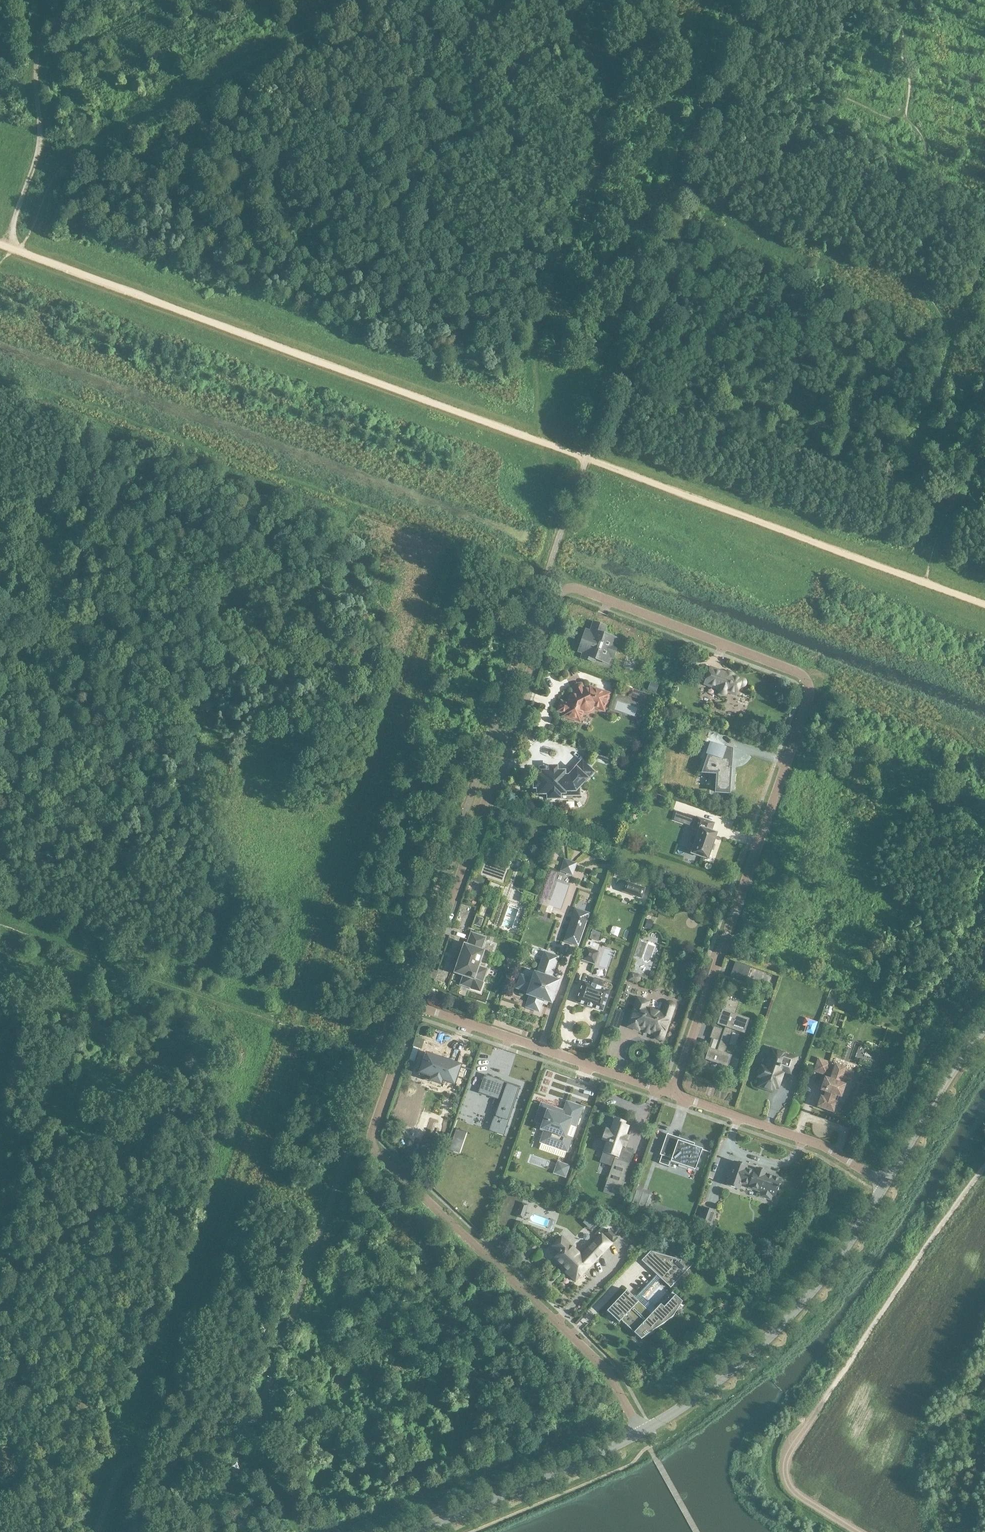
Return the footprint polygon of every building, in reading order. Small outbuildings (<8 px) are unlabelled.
[(946,489),(944,495),(955,499),(958,493),(946,489)] [(614,645),(616,639),(603,634),(605,627),(594,623),(591,632),(586,631),(579,651),(584,653),(582,657),(594,661),(595,658),(603,661),(605,655),(613,658),(617,646),(614,645)] [(705,684),(713,687),(712,688),(718,690),(719,690),(719,691),(719,692),(720,692),(720,693),(721,694),(722,694),(723,694),(724,694),(725,694),(726,694),(726,693),(727,692),(736,695),(740,686),(741,686),(742,686),(743,686),(744,686),(744,685),(745,685),(745,684),(746,683),(746,682),(745,682),(745,681),(745,680),(744,680),(743,679),(710,668),(705,684)] [(651,683),(649,689),(656,691),(658,685),(651,683)] [(564,716),(577,720),(576,722),(581,723),(584,714),(583,712),(585,712),(589,712),(590,711),(593,708),(594,707),(604,710),(609,694),(589,687),(584,690),(582,687),(575,690),(576,694),(570,697),(568,704),(562,702),(559,711),(565,713),(564,716)] [(722,757),(725,748),(710,743),(706,755),(708,756),(702,773),(716,774),(715,791),(730,793),(732,767),(730,767),(730,760),(728,759),(728,757),(725,756),(724,757),(722,757)] [(542,772),(543,775),(538,775),(538,776),(543,776),(543,781),(538,781),(538,787),(535,788),(535,787),(534,787),(534,788),(535,788),(536,788),(536,793),(536,794),(537,795),(538,796),(539,797),(548,796),(548,799),(550,799),(552,800),(553,800),(555,800),(556,800),(558,799),(560,799),(560,794),(565,794),(565,792),(573,791),(573,789),(578,788),(594,772),(590,769),(590,768),(590,767),(589,766),(587,765),(586,765),(582,761),(570,774),(571,774),(569,776),(565,777),(564,772),(563,772),(562,771),(560,771),(559,771),(558,772),(557,772),(557,771),(556,771),(556,773),(556,774),(551,775),(551,773),(551,772),(550,772),(549,772),(548,771),(547,771),(545,771),(544,772),(542,772)] [(697,837),(697,836),(695,836),(693,836),(691,838),(690,840),(691,842),(692,844),(694,845),(692,853),(691,854),(692,854),(707,859),(708,859),(708,858),(711,849),(713,843),(716,834),(717,834),(717,833),(716,833),(711,831),(714,824),(714,823),(713,823),(697,818),(696,817),(696,818),(693,828),(693,827),(693,829),(694,829),(699,831),(697,837)] [(626,882),(623,891),(642,898),(645,888),(626,882)] [(589,913),(576,909),(564,941),(578,946),(589,913)] [(476,917),(474,925),(480,927),(483,919),(477,917),(476,917)] [(648,920),(646,927),(651,929),(654,922),(648,920)] [(593,931),(590,938),(598,941),(600,934),(594,932),(593,931)] [(480,951),(485,938),(472,934),(468,946),(465,946),(456,972),(465,976),(462,984),(471,987),(479,990),(485,974),(476,971),(477,968),(478,968),(478,967),(483,952),(480,951)] [(640,942),(635,956),(642,958),(646,944),(640,942)] [(599,952),(587,948),(582,960),(595,964),(599,952)] [(554,965),(543,961),(538,974),(535,973),(533,980),(524,977),(520,988),(529,991),(528,994),(531,995),(527,1006),(539,1010),(542,999),(546,1000),(547,999),(550,1000),(549,1001),(551,1002),(558,981),(550,978),(554,965)] [(751,966),(736,961),(733,970),(748,976),(748,975),(747,975),(750,966),(751,967),(751,966)] [(632,973),(630,980),(637,982),(640,981),(641,978),(639,975),(632,973)] [(603,981),(595,978),(592,985),(584,982),(576,1002),(603,1011),(610,991),(601,988),(603,981)] [(672,1004),(673,1005),(673,1006),(673,1007),(673,1008),(673,1009),(665,1007),(665,1006),(665,1005),(662,1013),(647,1007),(648,1002),(647,1002),(646,1000),(642,998),(640,999),(638,999),(628,1026),(639,1030),(639,1028),(655,1034),(655,1035),(655,1036),(655,1037),(656,1038),(656,1039),(658,1039),(658,1040),(659,1040),(660,1040),(661,1040),(662,1039),(663,1038),(663,1037),(664,1037),(674,1008),(674,1007),(674,1006),(673,1005),(673,1004),(672,1003),(670,1002),(669,1002),(668,1002),(667,1003),(666,1003),(667,1004),(667,1003),(668,1003),(669,1003),(670,1003),(671,1003),(671,1004),(672,1004)] [(710,1049),(706,1061),(728,1068),(732,1056),(725,1054),(733,1030),(741,1033),(744,1034),(749,1020),(724,1011),(723,1010),(718,1025),(725,1028),(724,1030),(714,1026),(710,1038),(714,1039),(710,1049)] [(414,1047),(409,1061),(414,1063),(419,1049),(414,1047)] [(770,1047),(768,1055),(770,1055),(765,1069),(762,1068),(759,1076),(762,1078),(759,1086),(772,1091),(774,1085),(778,1087),(783,1071),(791,1073),(796,1058),(788,1055),(788,1053),(770,1047)] [(451,1083),(451,1082),(454,1073),(457,1074),(460,1066),(427,1055),(424,1062),(428,1064),(424,1074),(433,1077),(430,1084),(431,1084),(432,1081),(440,1083),(439,1086),(440,1087),(442,1080),(451,1083)] [(830,1063),(819,1059),(815,1071),(829,1076),(828,1080),(825,1079),(821,1090),(826,1092),(824,1098),(821,1098),(818,1107),(833,1112),(836,1103),(833,1102),(835,1095),(840,1097),(844,1085),(839,1084),(845,1068),(836,1065),(835,1067),(830,1065),(830,1063)] [(485,1074),(479,1092),(486,1094),(492,1077),(485,1074)] [(502,1100),(492,1130),(504,1135),(521,1087),(499,1079),(493,1097),(502,1100)] [(558,1110),(542,1104),(537,1120),(536,1121),(543,1123),(544,1124),(542,1129),(546,1130),(542,1142),(567,1150),(571,1138),(565,1136),(569,1124),(575,1126),(581,1108),(568,1103),(564,1114),(557,1111),(558,1110)] [(604,1190),(619,1195),(630,1164),(621,1161),(629,1137),(626,1136),(629,1127),(625,1126),(626,1123),(615,1119),(611,1130),(606,1129),(602,1140),(607,1141),(603,1152),(618,1157),(617,1159),(615,1159),(604,1190)] [(692,1146),(678,1141),(676,1146),(666,1143),(669,1134),(667,1134),(664,1144),(663,1149),(662,1149),(660,1155),(662,1155),(659,1163),(669,1166),(671,1161),(671,1162),(672,1162),(673,1160),(680,1163),(678,1166),(686,1169),(688,1165),(694,1168),(694,1169),(695,1170),(702,1149),(694,1146),(695,1143),(693,1143),(692,1146)] [(747,1166),(735,1162),(732,1171),(730,1170),(727,1177),(729,1178),(726,1185),(739,1190),(741,1183),(749,1185),(748,1187),(760,1191),(760,1189),(776,1195),(781,1180),(765,1174),(766,1171),(757,1168),(756,1171),(754,1170),(754,1172),(746,1169),(747,1166)] [(568,1166),(562,1164),(559,1174),(565,1176),(568,1166)] [(645,1208),(650,1195),(636,1190),(632,1203),(645,1208)] [(716,1211),(703,1207),(698,1222),(710,1226),(716,1211)] [(609,1229),(605,1233),(613,1240),(617,1236),(609,1229)] [(576,1282),(612,1244),(602,1234),(584,1252),(585,1253),(582,1256),(562,1236),(553,1246),(560,1253),(555,1258),(568,1270),(566,1272),(576,1282)] [(641,1260),(642,1261),(670,1287),(671,1288),(694,1263),(650,1251),(641,1260)] [(646,1335),(646,1336),(670,1319),(672,1318),(673,1316),(674,1315),(675,1313),(672,1310),(681,1300),(676,1296),(672,1292),(652,1314),(627,1290),(607,1311),(609,1313),(611,1310),(621,1320),(619,1322),(619,1323),(621,1320),(622,1321),(624,1319),(643,1338),(646,1335)] [(224,1457),(220,1446),(208,1450),(212,1461),(224,1457)]
